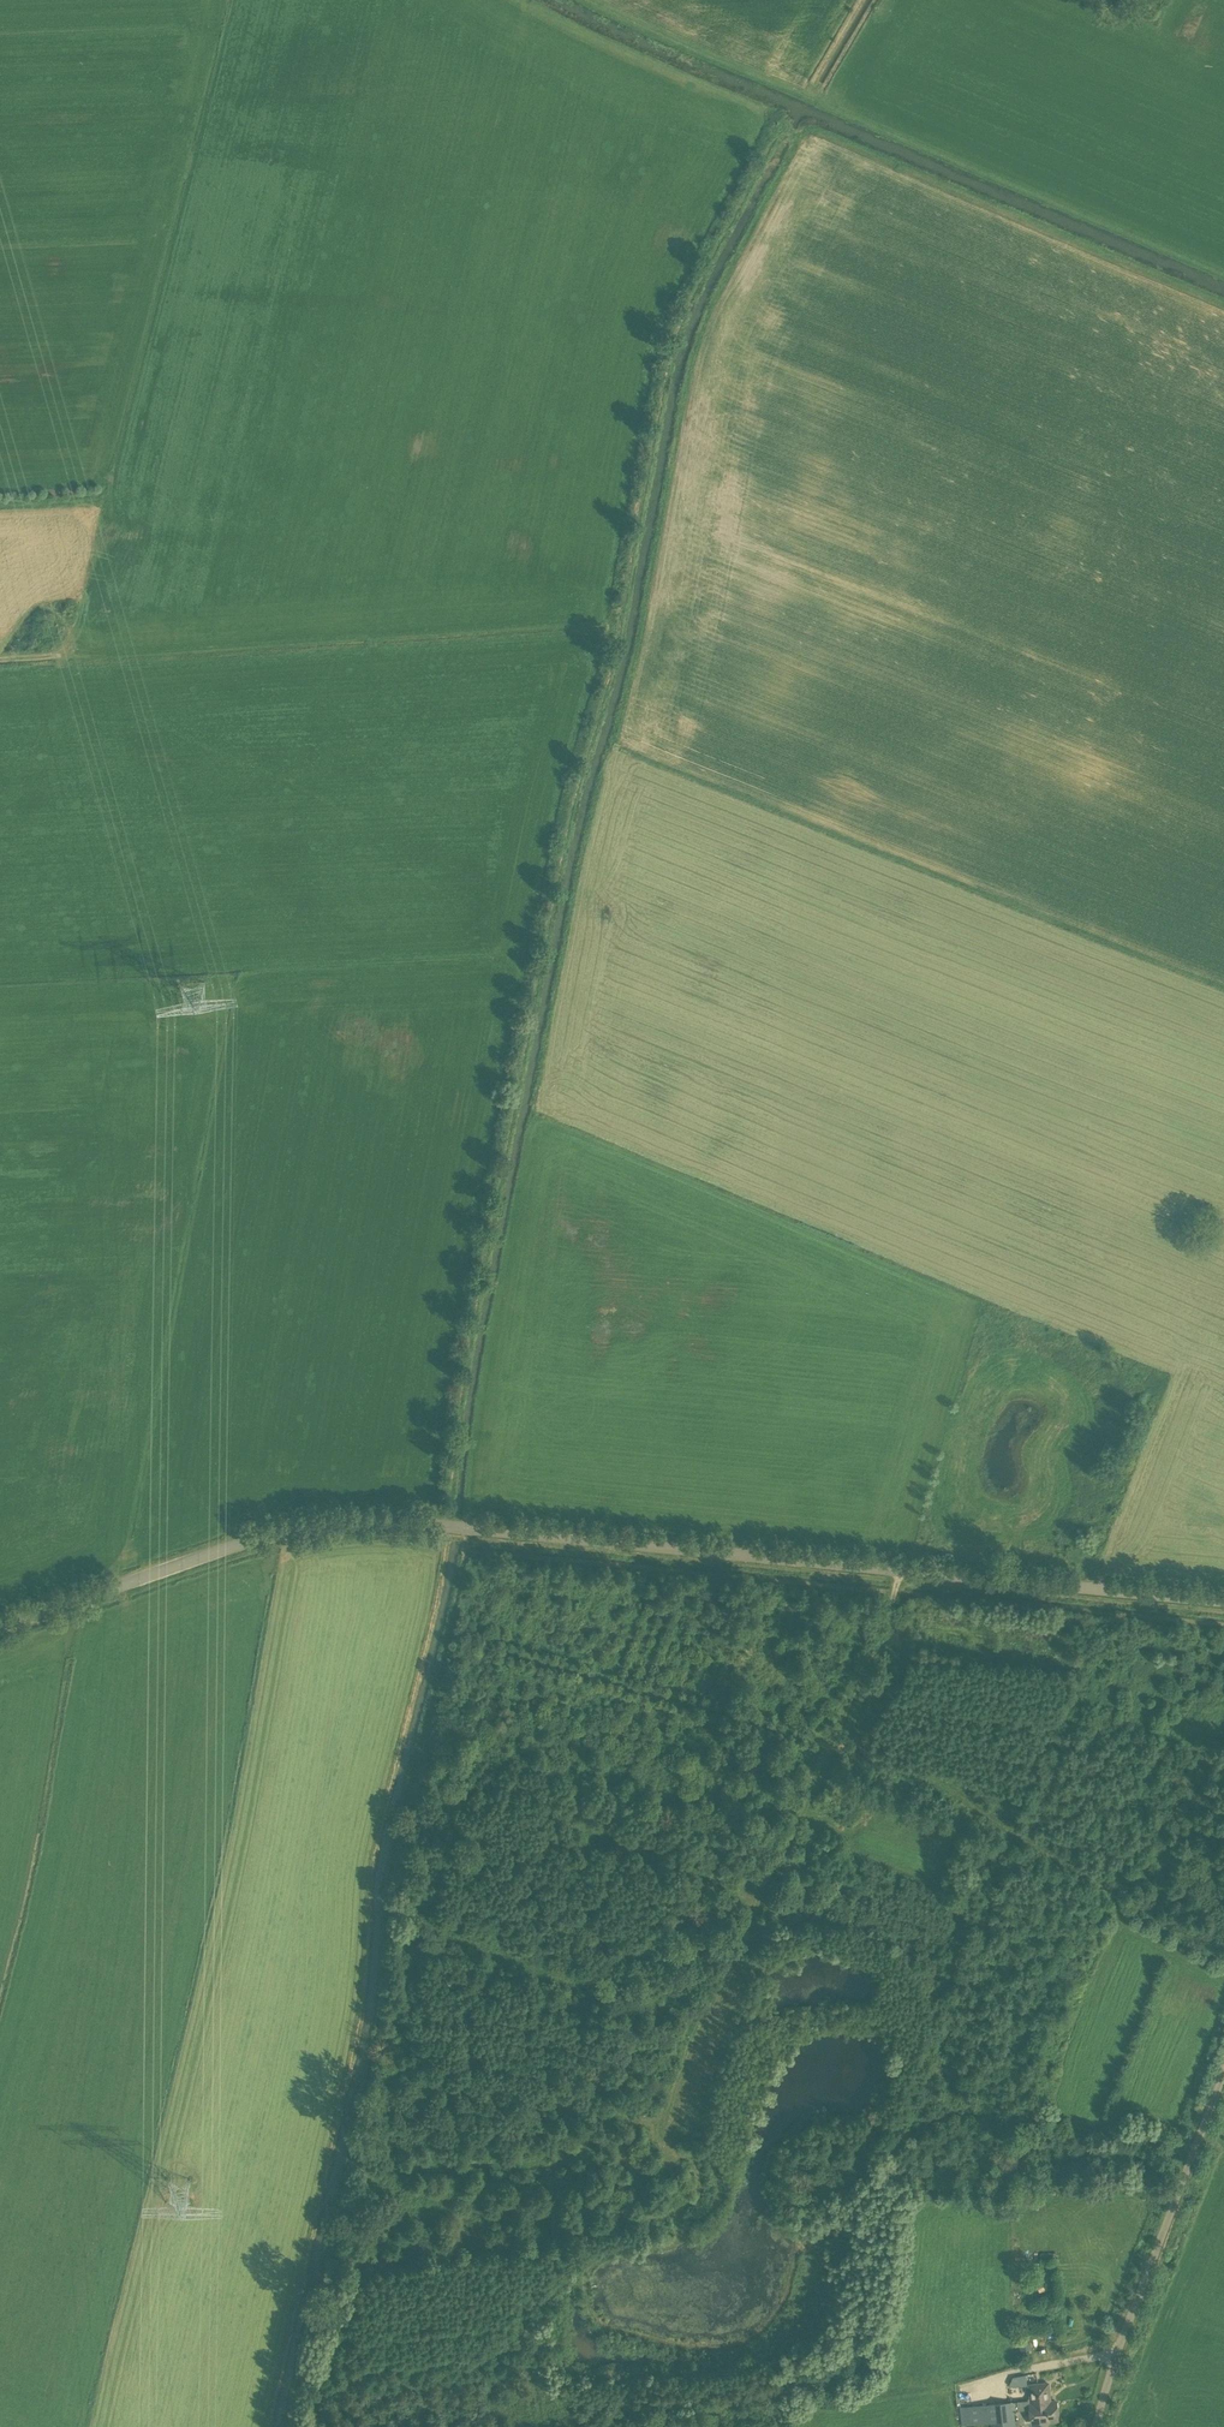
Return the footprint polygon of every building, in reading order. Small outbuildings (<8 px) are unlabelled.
[(1019,2344),(1020,2352),(1031,2350),(1030,2342),(1019,2344)] [(1057,2404),(1056,2400),(1050,2401),(1048,2383),(1029,2385),(1031,2400),(1029,2401),(1029,2400),(1017,2401),(1017,2402),(1013,2402),(960,2407),(961,2425),(990,2423),(991,2426),(1016,2426),(1014,2411),(1030,2409),(1030,2412),(1039,2411),(1038,2406),(1057,2404)] [(1039,2411),(1030,2412),(1031,2423),(1058,2420),(1057,2404),(1038,2406),(1039,2411)]
